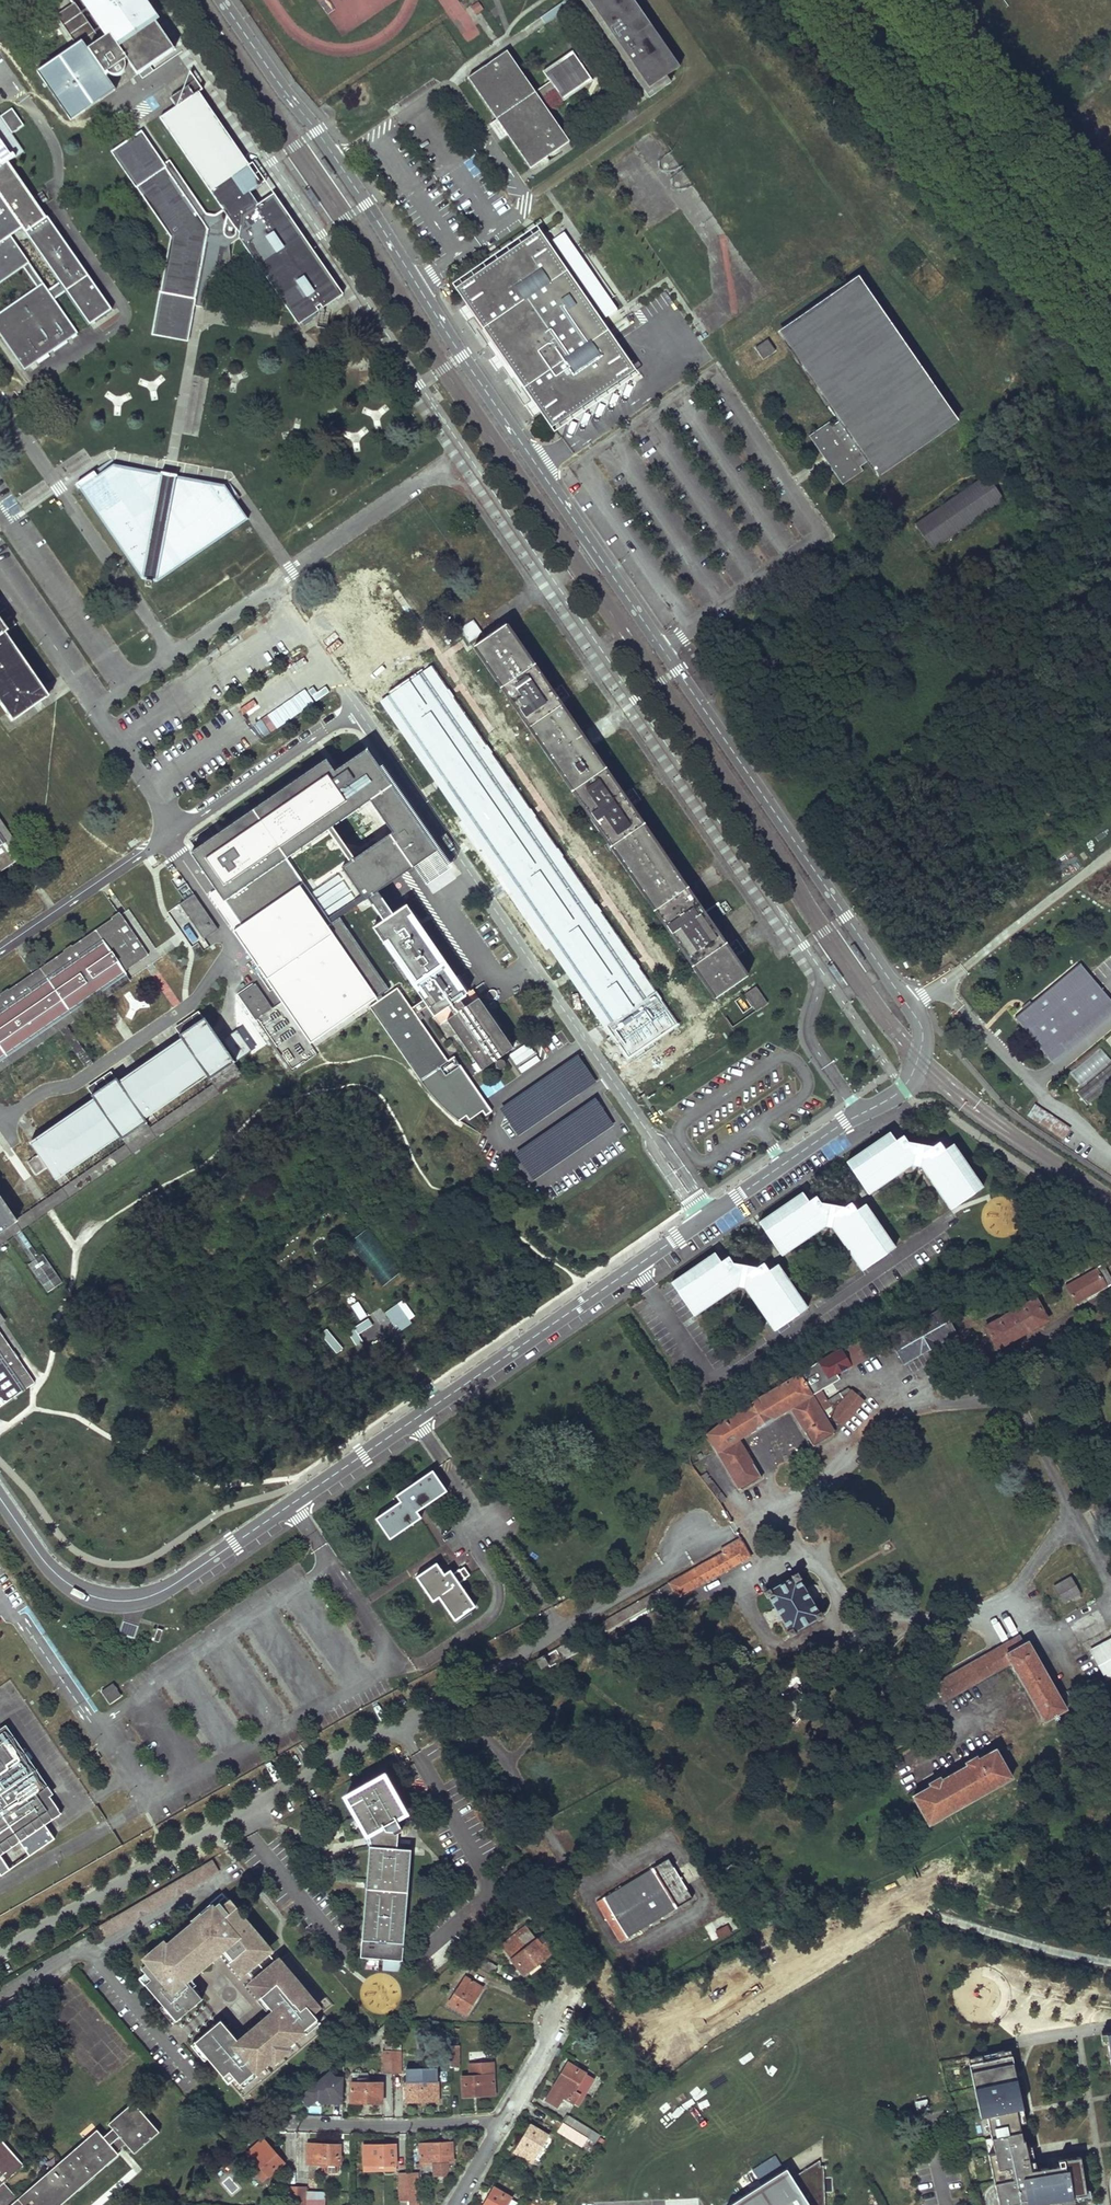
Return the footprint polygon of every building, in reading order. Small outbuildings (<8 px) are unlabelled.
[(109,79),(114,83),(120,84),(125,83),(129,81),(130,76),(130,72),(129,68),(131,66),(141,82),(179,57),(142,0),(78,0),(101,33),(96,36),(76,6),(68,11),(60,16),(77,43),(82,39),(88,48),(92,54),(95,58),(99,64),(109,79)] [(680,66),(634,0),(582,0),(644,90),(680,66)] [(475,15),(483,11),(478,2),(470,7),(475,15)] [(44,65),(37,70),(61,105),(63,108),(63,109),(70,119),(78,114),(115,88),(109,79),(99,64),(95,58),(92,54),(88,48),(82,39),(77,43),(72,46),(64,52),(57,56),(51,60),(44,65)] [(573,49),(542,71),(564,100),(593,80),(573,49)] [(506,51),(467,77),(529,167),(569,140),(506,51)] [(141,131),(111,151),(135,187),(136,187),(142,196),(167,233),(170,237),(170,238),(162,282),(160,293),(159,293),(152,335),(187,342),(188,338),(194,306),(198,306),(202,307),(206,283),(215,274),(215,271),(216,270),(230,260),(229,246),(230,244),(239,238),(241,242),(298,325),(319,311),(319,312),(319,314),(317,327),(326,329),(329,312),(324,311),(324,308),(343,294),(273,194),(258,205),(255,201),(252,196),(250,193),(261,184),(248,165),(236,146),(223,128),(212,111),(199,91),(201,89),(189,71),(185,83),(182,89),(176,94),(173,96),(170,98),(176,107),(159,118),(172,136),(185,155),(197,173),(210,191),(222,210),(216,214),(215,215),(213,215),(208,214),(206,213),(205,212),(169,160),(166,162),(163,164),(143,134),(141,131)] [(29,261),(11,235),(23,227),(89,324),(92,322),(110,310),(8,162),(23,151),(11,133),(24,125),(12,108),(0,116),(0,281),(29,261)] [(536,239),(464,287),(472,299),(476,297),(484,309),(479,313),(488,325),(489,324),(504,347),(508,344),(517,356),(513,359),(529,383),(528,384),(536,397),(542,393),(549,404),(545,407),(553,419),(626,370),(601,333),(606,330),(567,273),(562,276),(536,239)] [(809,435),(843,484),(864,469),(861,465),(870,458),(881,474),(956,423),(855,277),(781,328),(842,417),(832,424),(830,420),(809,435)] [(23,369),(78,331),(43,281),(0,310),(0,335),(23,369)] [(647,323),(657,314),(649,306),(640,315),(647,323)] [(754,348),(761,360),(774,353),(767,340),(754,348)] [(113,464),(79,488),(144,584),(159,587),(251,523),(224,485),(169,475),(113,464)] [(985,476),(913,526),(931,552),(1003,502),(985,476)] [(1,600),(0,601),(0,616),(9,630),(17,624),(1,600)] [(13,716),(15,719),(48,696),(42,688),(4,633),(9,630),(0,616),(0,698),(13,716)] [(482,633),(473,620),(460,629),(469,643),(482,633)] [(695,970),(714,997),(747,974),(506,624),(473,647),(524,722),(596,827),(695,970)] [(431,666),(381,702),(474,834),(571,972),(629,1057),(677,1024),(636,963),(598,908),(560,852),(532,812),(448,688),(431,666)] [(387,839),(337,873),(359,906),(362,904),(378,926),(394,916),(378,893),(414,867),(426,884),(448,869),(366,749),(334,771),(361,809),(364,807),(387,839)] [(327,760),(191,853),(234,915),(227,920),(234,932),(298,888),(281,864),(361,809),(334,771),(327,760)] [(9,854),(14,863),(20,859),(23,856),(0,822),(0,842),(3,846),(0,849),(0,860),(9,854)] [(940,828),(934,833),(941,853),(947,848),(940,828)] [(930,835),(928,837),(923,840),(930,860),(936,855),(930,835)] [(919,843),(906,854),(911,868),(924,860),(919,843)] [(9,854),(0,860),(0,873),(14,863),(9,854)] [(298,888),(234,932),(310,1042),(385,990),(336,919),(325,927),(298,888)] [(195,895),(180,905),(202,938),(218,928),(195,895)] [(378,926),(375,928),(424,999),(410,1008),(396,988),(369,1006),(422,1084),(429,1092),(438,1102),(448,1112),(458,1121),(466,1115),(469,1120),(482,1111),(485,1115),(491,1111),(453,1057),(447,1061),(415,1014),(428,1005),(440,1023),(447,1019),(481,1069),(512,1047),(473,989),(470,991),(458,975),(456,977),(407,906),(394,916),(378,926)] [(130,909),(114,920),(119,928),(128,923),(144,946),(136,952),(142,960),(69,1010),(41,970),(33,975),(61,1015),(0,1058),(0,1069),(60,1029),(96,1083),(88,1089),(93,1095),(117,1079),(112,1072),(103,1077),(67,1024),(147,969),(185,1022),(176,1028),(180,1035),(204,1018),(200,1012),(191,1018),(154,963),(162,957),(130,909)] [(119,928),(114,920),(41,970),(69,1010),(142,960),(136,952),(144,946),(128,923),(119,928)] [(188,926),(184,929),(192,941),(197,938),(188,926)] [(1053,1055),(1110,1007),(1110,993),(1081,958),(1016,1011),(1053,1055)] [(33,975),(0,998),(0,1058),(61,1015),(33,975)] [(767,1004),(755,987),(744,995),(755,1012),(767,1004)] [(743,1015),(751,1009),(742,996),(734,1002),(743,1015)] [(234,1062),(204,1018),(180,1035),(184,1040),(120,1084),(117,1079),(93,1095),(97,1101),(33,1144),(55,1177),(119,1133),(123,1139),(147,1122),(143,1117),(207,1073),(210,1078),(234,1062)] [(252,1051),(238,1030),(224,1040),(238,1061),(252,1051)] [(539,1064),(529,1045),(512,1054),(522,1073),(539,1064)] [(1076,1086),(1086,1098),(1110,1078),(1110,1058),(1076,1086)] [(234,1062),(210,1078),(215,1084),(17,1220),(18,1221),(0,1233),(0,1244),(244,1076),(234,1062)] [(908,1107),(904,1101),(894,1108),(899,1114),(908,1107)] [(847,1159),(870,1192),(912,1163),(919,1164),(949,1207),(983,1184),(953,1141),(944,1147),(940,1140),(933,1144),(909,1140),(904,1133),(896,1138),(890,1130),(847,1159)] [(33,1157),(26,1162),(34,1175),(42,1170),(33,1157)] [(760,1215),(783,1248),(826,1218),(833,1220),(863,1263),(896,1240),(866,1197),(857,1204),(852,1196),(846,1200),(822,1196),(817,1189),(809,1194),(803,1185),(760,1215)] [(18,1221),(17,1220),(0,1195),(0,1233),(18,1221)] [(350,1242),(384,1283),(401,1270),(367,1228),(350,1242)] [(0,1246),(0,1252),(33,1302),(55,1288),(19,1234),(0,1246)] [(673,1275),(696,1308),(739,1279),(746,1280),(776,1323),(809,1300),(780,1257),(771,1263),(766,1256),(759,1261),(734,1256),(729,1249),(722,1255),(716,1246),(673,1275)] [(1103,1264),(1066,1284),(1076,1303),(1110,1284),(1110,1279),(1103,1264)] [(358,1300),(350,1304),(359,1319),(367,1315),(358,1300)] [(1048,1320),(1036,1300),(1014,1312),(1013,1309),(1005,1312),(1007,1316),(986,1327),(998,1348),(1048,1320)] [(949,1311),(937,1309),(940,1313),(906,1331),(901,1322),(887,1328),(894,1339),(892,1339),(904,1360),(958,1328),(949,1311)] [(363,1339),(359,1334),(373,1323),(367,1316),(346,1331),(356,1344),(363,1339)] [(36,1383),(0,1331),(0,1408),(36,1383)] [(841,1352),(707,1435),(709,1438),(741,1490),(761,1478),(738,1440),(790,1410),(812,1447),(833,1434),(825,1421),(829,1416),(843,1428),(866,1402),(850,1388),(839,1395),(839,1394),(828,1401),(820,1390),(838,1378),(835,1373),(850,1365),(853,1368),(871,1357),(862,1341),(841,1352)] [(447,1491),(433,1471),(397,1495),(401,1502),(377,1518),(392,1539),(421,1517),(417,1511),(447,1491)] [(751,1555),(739,1537),(722,1549),(722,1551),(668,1584),(674,1593),(678,1600),(751,1555)] [(444,1574),(437,1563),(417,1577),(433,1601),(440,1596),(455,1620),(475,1606),(459,1582),(466,1578),(460,1569),(454,1574),(450,1570),(444,1574)] [(820,1615),(796,1575),(766,1593),(790,1633),(820,1615)] [(1081,1594),(1071,1577),(1051,1589),(1061,1605),(1081,1594)] [(668,1584),(601,1622),(607,1631),(674,1593),(668,1584)] [(1096,1601),(1093,1595),(1083,1600),(1087,1606),(1096,1601)] [(163,1630),(158,1628),(153,1640),(160,1642),(163,1630)] [(1066,1709),(1027,1643),(1024,1645),(1018,1637),(935,1685),(945,1701),(1012,1663),(1046,1722),(1066,1709)] [(572,1639),(535,1659),(541,1669),(548,1664),(550,1667),(578,1650),(572,1639)] [(1090,1652),(1106,1681),(1110,1678),(1110,1640),(1090,1652)] [(519,1671),(505,1678),(510,1686),(523,1679),(519,1671)] [(110,1704),(121,1696),(113,1683),(103,1690),(103,1694),(110,1704)] [(63,1815),(6,1731),(0,1735),(0,1857),(63,1815)] [(1013,1778),(995,1749),(913,1796),(930,1825),(1013,1778)] [(405,1813),(383,1776),(346,1797),(367,1835),(370,1846),(361,1958),(402,1961),(411,1849),(396,1848),(398,1832),(402,1830),(396,1819),(405,1813)] [(668,1858),(602,1897),(626,1938),(692,1899),(668,1858)] [(102,1940),(219,1873),(214,1863),(96,1929),(102,1940)] [(269,1950),(222,1894),(191,1921),(194,1923),(188,1928),(191,1932),(175,1944),(173,1941),(167,1947),(164,1943),(146,1958),(149,1962),(141,1968),(147,1974),(141,1978),(163,2004),(159,2008),(173,2024),(203,1999),(193,1987),(196,1985),(193,1981),(193,1977),(219,1955),(224,1955),(240,1975),(269,1950)] [(710,1942),(718,1939),(712,1923),(704,1926),(710,1942)] [(719,1938),(732,1933),(729,1924),(716,1929),(719,1938)] [(537,1938),(526,1925),(501,1944),(517,1964),(518,1963),(526,1972),(555,1949),(542,1934),(537,1938)] [(472,1966),(460,1959),(456,1965),(469,1972),(472,1966)] [(496,1966),(483,1959),(479,1966),(492,1973),(496,1966)] [(317,2007),(278,1961),(249,1986),(259,1998),(267,1992),(275,2002),(272,2014),(239,2042),(220,2019),(190,2044),(205,2061),(208,2058),(229,2083),(234,2079),(242,2088),(256,2076),(253,2072),(264,2062),(267,2066),(295,2043),(291,2040),(303,2031),(306,2034),(320,2022),(312,2012),(317,2007)] [(482,1987),(466,1976),(449,2003),(456,2008),(457,2005),(466,2011),(482,1987)] [(449,2046),(450,2068),(459,2068),(459,2045),(449,2046)] [(1086,2194),(1080,2157),(1050,2161),(1052,2170),(1044,2171),(1043,2168),(1030,2170),(1024,2139),(1022,2140),(1016,2109),(1022,2107),(1019,2091),(1011,2093),(1010,2086),(1017,2084),(1010,2049),(997,2052),(998,2058),(983,2061),(982,2055),(968,2058),(974,2088),(981,2086),(982,2093),(976,2095),(980,2116),(986,2115),(994,2152),(988,2154),(993,2177),(999,2175),(1000,2181),(994,2182),(996,2194),(999,2204),(1006,2204),(1026,2204),(1026,2203),(1047,2199),(1048,2204),(1050,2204),(1059,2203),(1058,2198),(1086,2194)] [(383,2051),(384,2073),(392,2073),(391,2051),(383,2051)] [(400,2073),(399,2051),(391,2051),(392,2073),(400,2073)] [(466,2096),(495,2095),(494,2063),(471,2064),(471,2077),(462,2077),(462,2086),(466,2086),(466,2096)] [(594,2079),(577,2069),(576,2070),(567,2066),(547,2100),(558,2107),(564,2098),(579,2106),(594,2079)] [(410,2102),(438,2101),(437,2067),(406,2068),(406,2090),(409,2090),(410,2102)] [(335,2077),(330,2072),(301,2097),(310,2107),(319,2099),(324,2104),(325,2103),(343,2103),(344,2077),(335,2077)] [(382,2103),(382,2082),(367,2082),(367,2072),(352,2072),(352,2082),(350,2082),(350,2090),(352,2090),(352,2102),(382,2103)] [(917,2111),(929,2108),(927,2099),(915,2102),(917,2111)] [(0,2134),(0,2204),(62,2204),(121,2153),(118,2150),(127,2142),(137,2152),(161,2130),(134,2101),(110,2121),(115,2127),(105,2135),(99,2129),(19,2198),(4,2181),(25,2162),(0,2134)] [(599,2137),(568,2117),(564,2124),(591,2140),(597,2140),(599,2137)] [(558,2133),(590,2152),(591,2151),(591,2140),(564,2124),(558,2133)] [(538,2133),(529,2128),(514,2153),(531,2163),(547,2136),(539,2131),(538,2133)] [(281,2161),(262,2139),(247,2152),(248,2153),(242,2158),(262,2182),(275,2171),(273,2169),(281,2161)] [(454,2142),(420,2143),(420,2163),(454,2162),(454,2142)] [(337,2145),(308,2144),(307,2164),(339,2164),(339,2156),(337,2156),(337,2145)] [(393,2144),(364,2145),(364,2172),(395,2171),(395,2156),(393,2156),(393,2144)] [(786,2168),(726,2204),(821,2204),(820,2166),(819,2160),(792,2177),(786,2168)] [(408,2172),(399,2172),(400,2202),(409,2201),(408,2172)] [(408,2172),(409,2201),(409,2204),(417,2204),(417,2172),(408,2172)] [(287,2187),(287,2204),(296,2204),(296,2187),(287,2187)] [(296,2187),(296,2204),(323,2204),(323,2191),(304,2191),(305,2188),(296,2187)] [(510,2199),(510,2198),(503,2193),(501,2195),(493,2190),(484,2204),(517,2204),(518,2203),(510,2199)]
